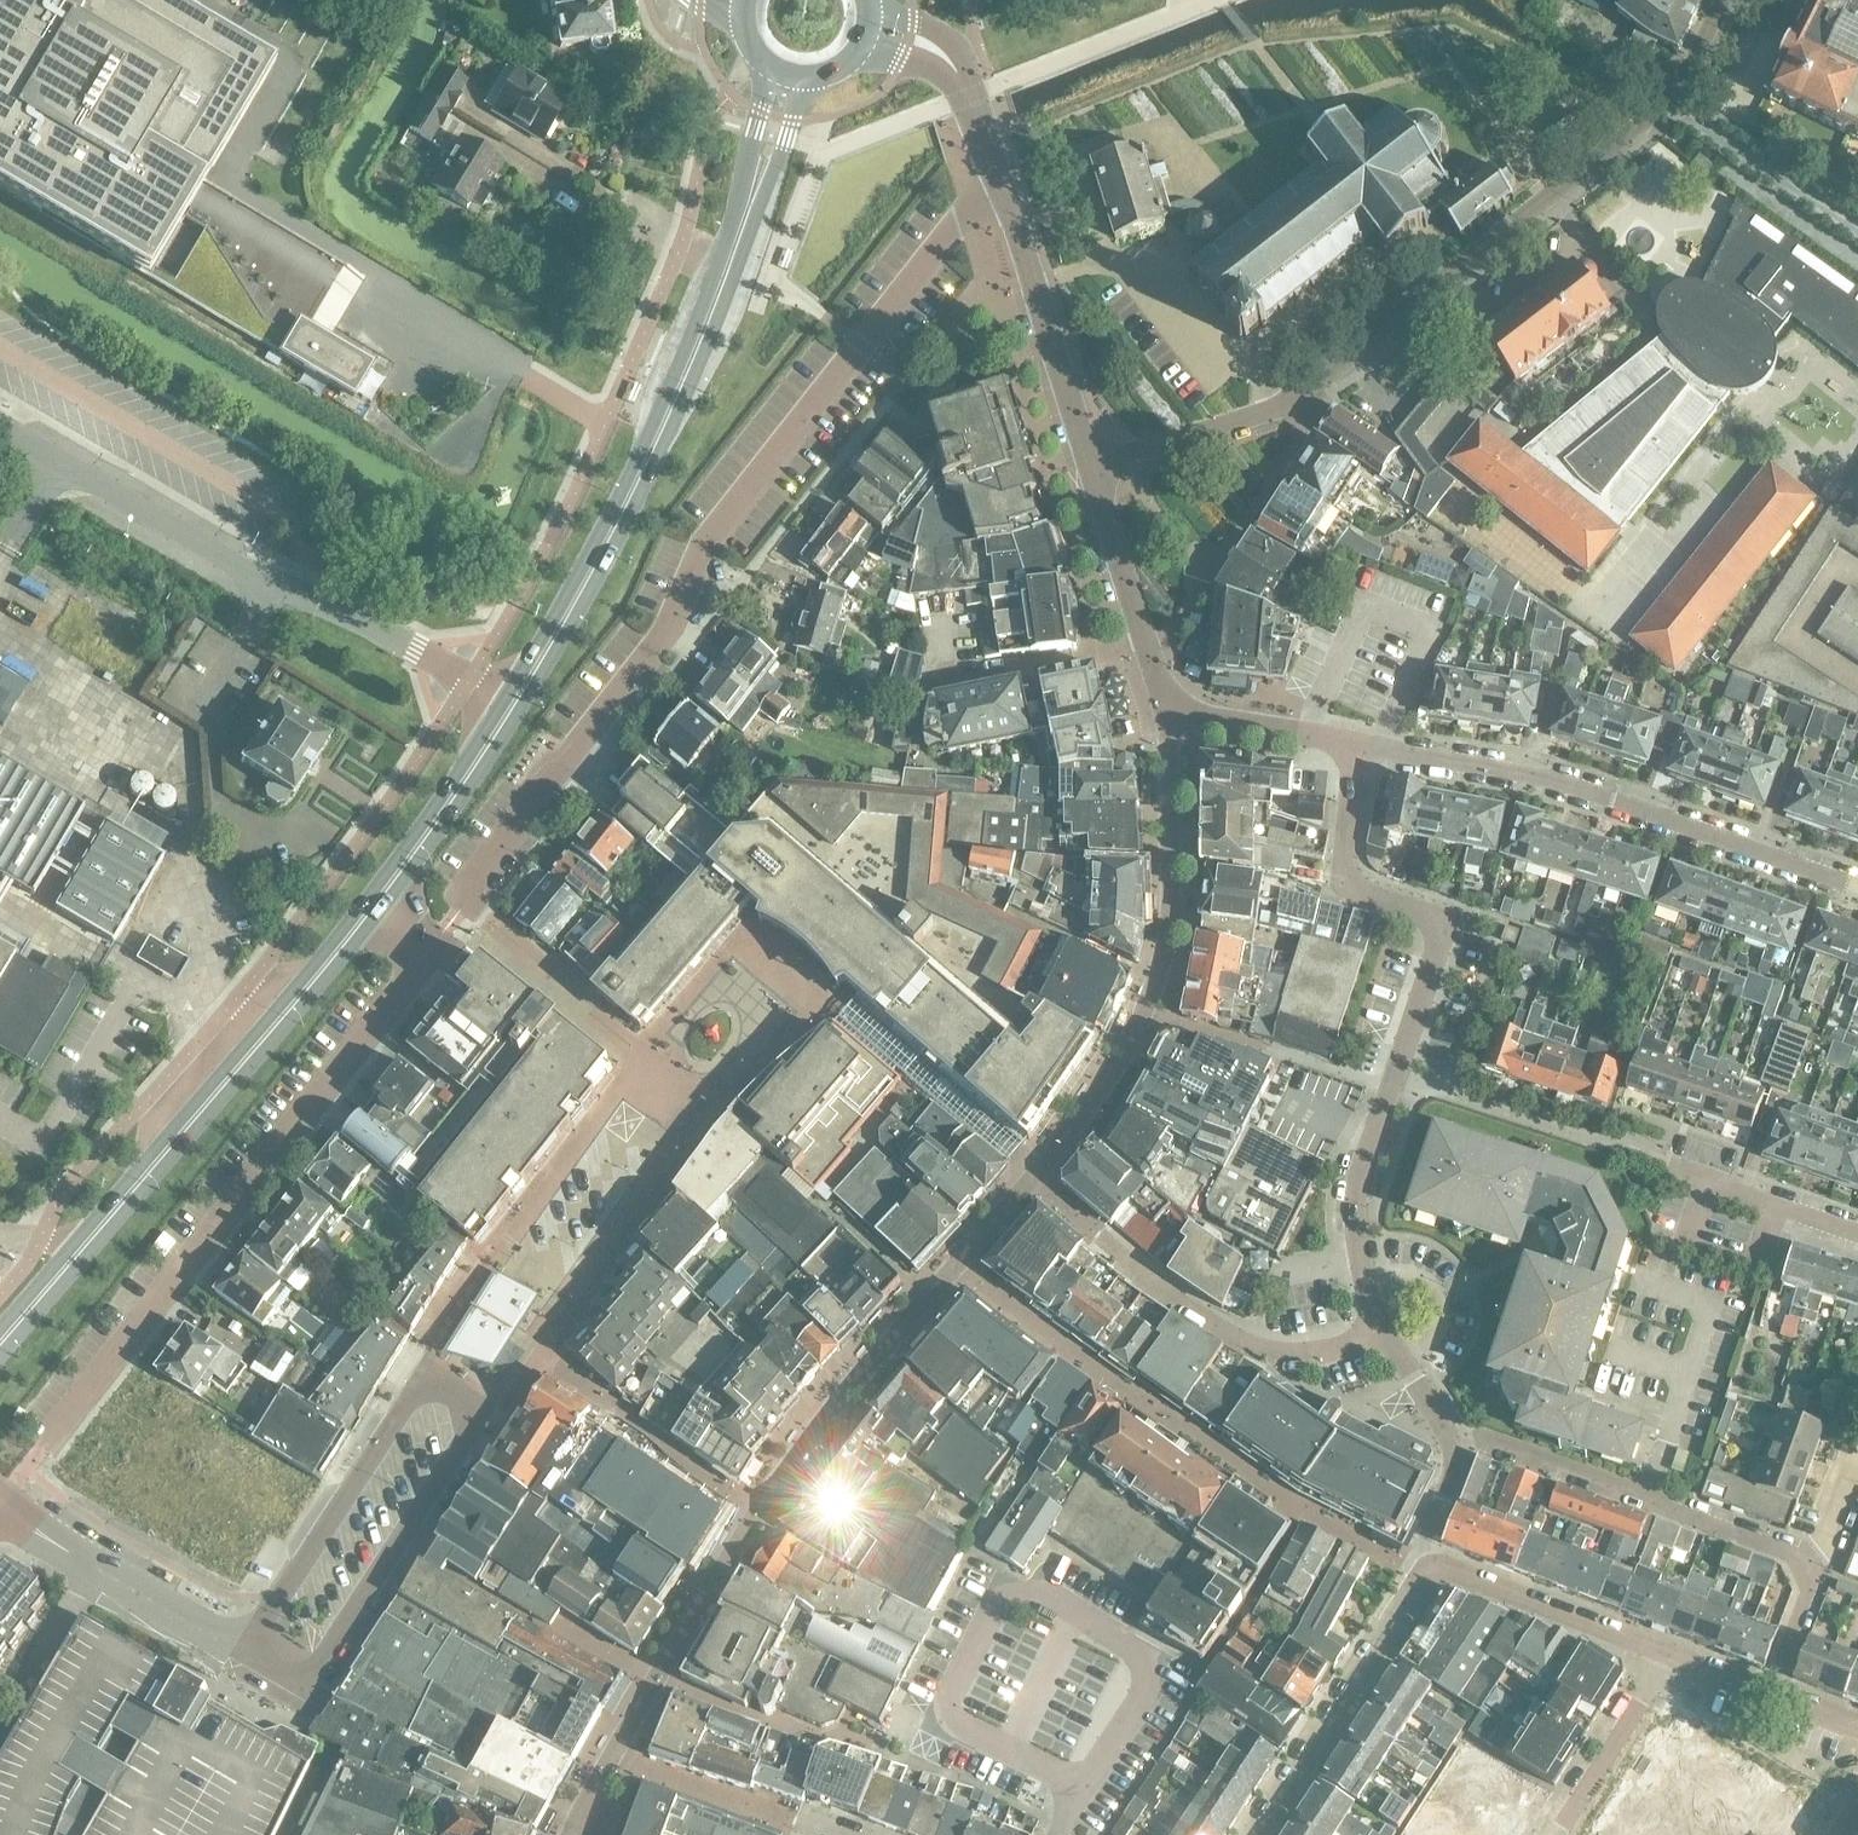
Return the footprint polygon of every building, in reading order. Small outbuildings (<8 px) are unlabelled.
[(0,6),(0,188),(341,390),(346,394),(365,361),(328,339),(364,279),(198,181),(206,169),(269,62),(165,0),(4,0),(0,6)] [(545,2),(553,1),(560,47),(591,43),(592,49),(595,52),(604,51),(606,47),(606,41),(611,40),(607,6),(610,2),(609,0),(544,0),(545,2)] [(1598,11),(1603,0),(1575,0),(1598,11)] [(1618,10),(1639,27),(1632,42),(1652,52),(1657,40),(1679,51),(1703,0),(1623,0),(1618,10)] [(1796,38),(1791,36),(1779,61),(1783,62),(1767,94),(1784,103),(1857,140),(1857,0),(1815,0),(1796,38)] [(427,95),(453,110),(463,93),(459,91),(467,79),(444,66),(427,95)] [(492,110),(543,141),(569,99),(517,68),(492,110)] [(441,129),(452,111),(453,110),(427,95),(407,128),(430,142),(439,128),(441,129)] [(1441,211),(1463,239),(1464,240),(1466,239),(1464,236),(1470,231),(1472,234),(1474,232),(1472,230),(1478,225),(1480,228),(1483,226),(1480,223),(1487,218),(1489,221),(1491,220),(1489,217),(1495,212),(1497,215),(1499,213),(1497,210),(1503,205),(1505,208),(1507,207),(1505,204),(1511,199),(1514,202),(1516,200),(1506,187),(1514,181),(1505,169),(1496,175),(1488,165),(1486,166),(1489,169),(1482,174),(1480,171),(1478,173),(1480,176),(1474,180),(1472,178),(1470,179),(1472,182),(1466,187),(1464,184),(1462,186),(1464,188),(1461,191),(1458,188),(1455,190),(1446,179),(1449,177),(1448,174),(1445,177),(1433,162),(1436,160),(1440,164),(1442,162),(1437,158),(1440,153),(1446,155),(1447,153),(1441,151),(1442,144),(1448,144),(1448,142),(1441,142),(1440,136),(1445,133),(1444,131),(1439,134),(1435,129),(1439,125),(1437,123),(1433,128),(1428,125),(1430,119),(1428,118),(1426,124),(1419,123),(1419,117),(1417,117),(1417,123),(1411,125),(1408,120),(1406,121),(1409,126),(1407,128),(1394,112),(1397,110),(1395,107),(1392,110),(1390,107),(1388,109),(1390,112),(1376,123),(1374,120),(1371,122),(1373,125),(1359,135),(1348,120),(1350,118),(1349,116),(1346,118),(1344,116),(1342,118),(1344,120),(1311,145),(1309,143),(1306,145),(1308,147),(1305,149),(1307,151),(1310,149),(1312,152),(1311,156),(1316,164),(1320,163),(1321,164),(1308,175),(1306,172),(1303,174),(1306,177),(1292,188),(1290,185),(1287,187),(1289,189),(1276,200),(1274,197),(1271,199),(1273,202),(1260,212),(1258,210),(1255,211),(1258,214),(1244,225),(1242,222),(1241,223),(1237,217),(1243,213),(1232,200),(1219,209),(1207,208),(1202,204),(1198,202),(1192,201),(1187,201),(1181,202),(1170,205),(1162,179),(1169,177),(1165,163),(1148,168),(1142,146),(1092,162),(1116,239),(1166,223),(1163,216),(1184,210),(1189,210),(1194,211),(1198,213),(1202,216),(1193,223),(1192,234),(1199,243),(1210,244),(1211,244),(1214,248),(1212,250),(1209,247),(1207,248),(1210,252),(1193,265),(1191,261),(1188,263),(1191,266),(1188,268),(1190,271),(1193,269),(1203,283),(1200,286),(1203,290),(1207,287),(1218,302),(1214,304),(1217,308),(1221,305),(1243,333),(1239,336),(1242,340),(1246,337),(1248,341),(1251,339),(1248,335),(1264,322),(1267,326),(1269,324),(1267,321),(1280,310),(1283,313),(1285,311),(1283,308),(1296,298),(1299,300),(1301,299),(1299,296),(1312,285),(1315,288),(1317,286),(1315,283),(1328,273),(1330,276),(1333,274),(1331,271),(1344,260),(1346,263),(1349,261),(1347,258),(1360,248),(1363,250),(1365,248),(1363,246),(1376,235),(1377,236),(1375,240),(1381,247),(1385,247),(1387,250),(1385,252),(1386,254),(1389,252),(1391,255),(1393,253),(1392,250),(1424,225),(1426,227),(1428,225),(1426,223),(1441,211)] [(1578,123),(1567,109),(1544,127),(1554,141),(1578,123)] [(503,162),(461,136),(431,186),(467,209),(471,201),(481,207),(493,188),(489,185),(503,162)] [(1521,453),(1480,421),(1448,461),(1588,573),(1731,395),(1734,396),(1738,396),(1741,395),(1745,395),(1749,394),(1752,393),(1755,391),(1759,390),(1762,387),(1764,385),(1767,383),(1769,380),(1772,377),(1773,374),(1775,370),(1776,367),(1777,364),(1778,360),(1778,356),(1778,353),(1778,349),(1777,345),(1776,342),(1775,338),(1793,316),(1857,367),(1857,288),(1737,201),(1730,216),(1735,219),(1702,286),(1699,284),(1696,284),(1693,283),(1690,283),(1687,283),(1684,284),(1682,284),(1679,285),(1676,286),(1674,288),(1671,289),(1669,291),(1667,293),(1665,295),(1663,297),(1661,300),(1660,302),(1659,305),(1658,308),(1658,311),(1657,313),(1657,316),(1657,319),(1658,322),(1658,325),(1659,328),(1660,330),(1661,333),(1663,335),(1521,453)] [(1604,295),(1594,284),(1595,282),(1595,280),(1595,279),(1594,276),(1594,275),(1593,274),(1592,272),(1590,271),(1587,269),(1585,268),(1583,268),(1581,268),(1579,269),(1577,270),(1576,271),(1573,268),(1483,335),(1515,381),(1612,315),(1599,299),(1604,295)] [(1443,378),(1456,388),(1466,374),(1454,364),(1443,378)] [(1508,406),(1523,390),(1514,382),(1499,398),(1508,406)] [(944,477),(939,482),(947,484),(949,492),(968,497),(983,544),(1015,541),(1015,538),(1057,524),(1050,500),(1042,502),(1038,490),(1035,491),(1027,466),(1030,465),(1005,384),(951,400),(953,407),(931,414),(946,460),(939,462),(944,477)] [(1338,407),(1320,433),(1381,475),(1394,458),(1394,446),(1338,407)] [(1403,447),(1417,438),(1404,424),(1394,436),(1403,447)] [(856,479),(865,486),(850,505),(883,531),(930,469),(889,437),(856,479)] [(1316,437),(1288,480),(1332,511),(1348,487),(1355,492),(1363,479),(1356,474),(1361,467),(1316,437)] [(1403,501),(1415,510),(1426,479),(1416,465),(1403,501)] [(1812,499),(1771,465),(1633,637),(1675,670),(1812,499)] [(1415,510),(1428,518),(1456,482),(1440,469),(1426,479),(1415,510)] [(1371,487),(1386,497),(1394,485),(1379,475),(1371,487)] [(1272,503),(1337,545),(1368,560),(1374,546),(1355,535),(1348,529),(1352,524),(1332,511),(1288,480),(1272,503)] [(923,501),(913,551),(915,575),(916,594),(964,590),(964,592),(1070,581),(1064,573),(1072,571),(1057,524),(1015,538),(1015,541),(983,544),(968,497),(949,492),(947,484),(939,482),(923,501)] [(921,511),(923,501),(893,538),(891,541),(913,551),(921,511)] [(1255,530),(1314,564),(1323,569),(1337,545),(1272,503),(1255,530)] [(1831,555),(1840,543),(1854,520),(1832,506),(1809,541),(1831,555)] [(843,508),(828,527),(855,548),(856,546),(860,540),(870,548),(879,536),(843,508)] [(1840,543),(1852,551),(1857,541),(1857,523),(1854,520),(1840,543)] [(828,527),(814,546),(840,566),(853,574),(869,554),(856,546),(855,548),(828,527)] [(1240,553),(1311,599),(1323,569),(1314,564),(1304,581),(1289,571),(1297,559),(1252,534),(1240,553)] [(915,575),(913,551),(891,541),(884,559),(902,567),(902,569),(915,575)] [(1831,555),(1809,541),(1801,553),(1823,568),(1831,555)] [(847,586),(854,574),(853,574),(840,566),(814,546),(799,564),(809,572),(813,567),(829,580),(847,586)] [(1488,580),(1489,578),(1497,567),(1472,550),(1463,563),(1476,571),(1483,576),(1488,580)] [(1261,601),(1260,605),(1301,619),(1301,620),(1310,624),(1317,605),(1310,602),(1311,599),(1240,553),(1218,586),(1220,587),(1244,595),(1247,591),(1261,601)] [(1823,568),(1801,553),(1793,566),(1815,580),(1823,568)] [(1341,565),(1337,574),(1346,578),(1349,569),(1341,565)] [(1815,580),(1793,566),(1784,578),(1807,593),(1815,580)] [(916,594),(915,575),(902,569),(897,591),(910,594),(916,594)] [(1476,596),(1483,576),(1476,571),(1468,592),(1476,596)] [(1483,576),(1476,596),(1491,603),(1501,581),(1492,575),(1489,580),(1488,580),(1483,576)] [(1807,593),(1784,578),(1776,591),(1799,605),(1807,593)] [(1070,581),(964,592),(966,605),(985,603),(986,618),(981,618),(984,656),(1078,649),(1077,644),(1078,640),(1080,635),(1080,631),(1081,626),(1081,619),(1081,615),(1081,613),(1081,608),(1080,604),(1079,599),(1077,595),(1075,589),(1072,585),(1070,581)] [(1501,581),(1491,603),(1507,611),(1515,590),(1501,581)] [(1845,618),(1857,598),(1857,592),(1849,586),(1833,610),(1845,618)] [(798,618),(795,627),(797,635),(801,636),(797,648),(795,657),(799,658),(822,665),(825,657),(829,658),(833,645),(841,647),(848,627),(839,624),(845,605),(853,608),(857,595),(834,588),(830,601),(813,596),(807,615),(803,614),(798,618)] [(1517,591),(1511,602),(1524,609),(1530,598),(1517,591)] [(1799,605),(1776,591),(1768,603),(1790,618),(1799,605)] [(1286,673),(1301,620),(1301,619),(1260,605),(1218,592),(1211,673),(1284,680),(1286,673)] [(1857,626),(1857,624),(1857,598),(1845,618),(1857,626)] [(1512,677),(1512,682),(1513,682),(1507,723),(1529,727),(1531,711),(1535,711),(1544,655),(1559,657),(1565,620),(1539,603),(1530,652),(1533,653),(1529,680),(1512,677)] [(1790,618),(1768,603),(1760,616),(1782,630),(1790,618)] [(1845,618),(1833,610),(1817,635),(1829,642),(1845,618)] [(1753,675),(1774,643),(1782,630),(1760,616),(1728,665),(1753,675)] [(1857,626),(1845,618),(1829,642),(1841,650),(1857,626)] [(1857,626),(1841,650),(1853,658),(1857,650),(1857,627),(1857,626)] [(745,636),(720,667),(755,694),(766,702),(784,715),(784,714),(790,707),(777,697),(783,689),(768,677),(779,663),(745,636)] [(1774,643),(1753,675),(1770,682),(1789,652),(1774,643)] [(920,689),(926,653),(899,648),(892,684),(920,689)] [(1787,688),(1804,662),(1789,652),(1770,682),(1787,688)] [(1577,738),(1589,699),(1574,694),(1584,660),(1575,657),(1551,730),(1577,738)] [(1804,695),(1819,672),(1804,662),(1787,688),(1804,695)] [(1458,715),(1460,715),(1482,719),(1488,678),(1490,668),(1468,664),(1465,674),(1463,674),(1458,715)] [(1076,765),(1115,766),(1110,741),(1112,741),(1103,698),(1101,698),(1094,666),(1065,672),(1022,682),(1022,681),(937,698),(937,699),(931,700),(925,733),(929,749),(946,745),(948,753),(1033,735),(1051,731),(1055,751),(1047,752),(1051,770),(1076,765)] [(1490,666),(1490,668),(1488,678),(1482,719),(1507,723),(1513,682),(1512,682),(1500,680),(1502,668),(1490,666)] [(28,683),(0,667),(0,724),(3,725),(28,683)] [(720,667),(696,698),(730,725),(742,734),(760,710),(777,723),(784,715),(766,702),(755,694),(720,667)] [(1460,718),(1460,715),(1458,715),(1463,674),(1436,670),(1428,713),(1460,718)] [(1728,684),(1731,676),(1714,670),(1707,676),(1728,684)] [(1749,677),(1734,671),(1729,685),(1744,691),(1749,677)] [(1821,701),(1833,682),(1819,672),(1804,695),(1821,701)] [(1613,673),(1611,680),(1602,703),(1589,699),(1577,738),(1601,745),(1622,676),(1613,673)] [(1622,676),(1601,745),(1624,753),(1636,714),(1621,709),(1632,679),(1622,676)] [(1838,708),(1848,692),(1833,682),(1821,701),(1838,708)] [(1760,707),(1767,689),(1755,684),(1748,703),(1760,707)] [(1838,708),(1857,716),(1857,698),(1848,692),(1838,708)] [(892,747),(894,748),(894,750),(908,753),(917,705),(902,702),(899,718),(896,718),(891,747),(892,747)] [(1801,730),(1808,710),(1790,703),(1783,724),(1801,730)] [(687,770),(721,729),(689,704),(656,744),(687,770)] [(270,780),(264,789),(266,798),(276,805),(285,802),(291,794),(292,795),(329,739),(277,705),(240,761),(270,780)] [(1815,707),(1804,737),(1818,742),(1828,712),(1815,707)] [(1674,717),(1663,714),(1660,721),(1636,714),(1624,753),(1648,760),(1653,745),(1664,748),(1674,717)] [(1675,714),(1674,717),(1664,748),(1663,753),(1675,757),(1670,769),(1694,778),(1708,740),(1695,735),(1699,722),(1675,714)] [(891,747),(896,718),(882,716),(877,745),(891,747)] [(1708,740),(1694,778),(1718,787),(1737,732),(1726,728),(1721,744),(1708,740)] [(1737,732),(1718,787),(1741,795),(1755,756),(1741,751),(1746,736),(1737,732)] [(1767,761),(1755,756),(1741,795),(1765,803),(1787,742),(1775,738),(1767,761)] [(749,768),(759,757),(739,740),(729,750),(749,768)] [(1290,837),(1294,825),(1269,818),(1270,793),(1290,795),(1293,766),(1203,755),(1202,782),(1201,813),(1290,837)] [(29,893),(81,806),(0,757),(0,876),(29,893)] [(1824,781),(1810,820),(1834,828),(1851,779),(1853,780),(1857,768),(1847,764),(1839,786),(1824,781)] [(1019,798),(1047,800),(1057,801),(1057,802),(1065,802),(1065,803),(1076,804),(1076,806),(1135,806),(1136,806),(1139,806),(1134,776),(1115,776),(1115,766),(1076,765),(1051,770),(1023,766),(1019,798)] [(902,787),(905,774),(873,769),(871,782),(902,787)] [(905,774),(902,787),(948,793),(952,793),(989,796),(989,789),(983,789),(983,782),(976,781),(976,780),(937,777),(937,771),(906,769),(905,769),(905,774)] [(1810,820),(1824,781),(1801,773),(1787,811),(1810,820)] [(674,868),(689,880),(736,821),(690,784),(682,795),(656,774),(650,782),(642,776),(622,800),(625,802),(613,816),(674,868)] [(152,791),(153,787),(152,782),(149,778),(145,776),(140,775),(136,776),(132,779),(130,782),(129,787),(130,791),(132,796),(136,798),(142,799),(145,798),(150,796),(152,791)] [(1376,799),(1367,844),(1367,856),(1382,861),(1386,851),(1390,831),(1411,836),(1410,838),(1414,839),(1418,822),(1421,820),(1422,814),(1420,811),(1423,794),(1426,795),(1428,786),(1393,778),(1389,801),(1376,799)] [(1857,837),(1857,781),(1853,780),(1851,779),(1834,828),(1857,837)] [(597,985),(595,987),(613,1003),(640,1028),(752,902),(1027,1143),(1096,1044),(1018,996),(1048,935),(982,905),(963,889),(969,858),(942,855),(948,795),(776,780),(736,821),(689,880),(664,908),(662,906),(651,918),(632,938),(631,937),(590,979),(597,985)] [(175,801),(175,800),(175,798),(174,795),(172,793),(172,792),(170,790),(167,789),(165,788),(162,788),(160,789),(159,789),(156,790),(154,792),(153,794),(152,795),(151,798),(151,800),(151,803),(152,804),(153,806),(154,808),(156,810),(159,811),(160,812),(162,812),(165,812),(166,812),(168,811),(171,809),(172,807),(173,806),(174,805),(174,803),(175,801)] [(1029,856),(1037,856),(1038,848),(1042,840),(1045,840),(1053,841),(1057,802),(1057,801),(1047,800),(1019,798),(1019,799),(989,796),(952,793),(950,820),(947,846),(975,849),(1028,855),(1029,856)] [(1450,799),(1426,795),(1423,794),(1420,811),(1422,814),(1421,820),(1418,822),(1414,839),(1441,844),(1444,827),(1447,825),(1448,819),(1447,816),(1450,799)] [(1298,819),(1323,822),(1326,798),(1300,795),(1298,819)] [(1444,827),(1441,844),(1457,847),(1456,855),(1466,857),(1471,832),(1474,830),(1475,824),(1473,821),(1476,804),(1450,799),(1447,816),(1448,819),(1447,825),(1444,827)] [(1066,852),(1090,853),(1139,855),(1136,806),(1135,806),(1076,806),(1076,804),(1065,803),(1066,827),(1072,827),(1072,833),(1060,833),(1061,850),(1066,850),(1066,852)] [(1471,832),(1466,857),(1464,866),(1481,869),(1484,853),(1495,855),(1504,810),(1476,804),(1473,821),(1475,824),(1474,830),(1471,832)] [(1522,875),(1526,863),(1540,824),(1541,825),(1544,816),(1517,808),(1502,855),(1516,860),(1512,871),(1522,875)] [(1201,837),(1294,856),(1294,855),(1323,862),(1330,835),(1295,823),(1294,825),(1290,837),(1201,813),(1201,837)] [(608,875),(633,844),(635,842),(601,814),(574,847),(608,875)] [(113,943),(164,856),(106,822),(55,909),(113,943)] [(1550,871),(1563,832),(1541,825),(1540,824),(1526,863),(1550,871)] [(1563,832),(1550,871),(1574,879),(1587,840),(1563,832)] [(1294,856),(1201,837),(1200,861),(1254,868),(1291,872),(1294,856)] [(1587,840),(1574,879),(1587,883),(1577,913),(1589,917),(1590,913),(1594,900),(1598,886),(1611,847),(1587,840)] [(1621,894),(1634,855),(1611,847),(1598,886),(1621,894)] [(975,849),(969,871),(1011,881),(1011,880),(1019,882),(1023,874),(1028,855),(975,849)] [(586,899),(592,892),(607,905),(618,891),(614,889),(569,853),(554,873),(586,899)] [(1634,855),(1621,894),(1646,902),(1658,863),(1634,855)] [(1037,856),(1029,856),(1026,876),(1050,887),(1069,897),(1066,906),(1073,909),(1092,916),(1145,931),(1144,899),(1075,886),(1075,881),(1057,877),(1060,859),(1037,856)] [(1075,886),(1144,899),(1143,865),(1094,862),(1060,859),(1057,877),(1075,881),(1075,886)] [(1680,914),(1694,875),(1670,867),(1657,906),(1680,914)] [(674,868),(650,897),(662,906),(664,908),(689,880),(674,868)] [(1297,883),(1264,877),(1207,869),(1204,894),(1341,914),(1343,907),(1320,902),(1295,895),(1297,883)] [(1050,887),(1026,876),(1023,874),(1019,882),(1010,904),(1090,941),(1138,963),(1145,931),(1092,916),(1073,909),(1066,906),(1069,897),(1050,887)] [(1694,875),(1680,914),(1702,922),(1715,883),(1694,875)] [(551,876),(516,919),(549,945),(583,903),(551,876)] [(1453,887),(1434,881),(1431,890),(1450,896),(1453,887)] [(1715,883),(1702,922),(1723,929),(1737,891),(1715,883)] [(1737,891),(1723,929),(1745,937),(1759,899),(1737,891)] [(1257,925),(1303,937),(1311,939),(1314,927),(1332,931),(1334,922),(1338,924),(1341,914),(1204,894),(1200,918),(1257,926),(1257,925)] [(1511,916),(1515,901),(1505,898),(1501,913),(1511,916)] [(1759,899),(1745,937),(1767,945),(1781,906),(1759,899)] [(1594,900),(1590,913),(1598,916),(1603,903),(1594,900)] [(574,947),(566,955),(590,979),(631,937),(622,929),(597,906),(583,921),(566,939),(574,947)] [(1790,953),(1804,915),(1781,906),(1767,945),(1758,970),(1768,974),(1777,949),(1790,953)] [(1611,920),(1625,925),(1629,912),(1616,907),(1611,920)] [(622,929),(631,937),(632,938),(651,918),(640,908),(622,929)] [(1365,953),(1377,916),(1378,915),(1354,910),(1342,947),(1365,953)] [(1819,914),(1807,948),(1806,949),(1817,953),(1801,999),(1811,1003),(1840,921),(1819,914)] [(1192,958),(1250,971),(1257,926),(1200,918),(1192,958)] [(1608,943),(1614,928),(1591,920),(1586,935),(1608,943)] [(1811,1003),(1822,1006),(1832,978),(1831,978),(1838,960),(1848,964),(1857,936),(1857,928),(1840,921),(1811,1003)] [(1643,931),(1669,940),(1672,933),(1646,924),(1643,931)] [(1519,930),(1506,926),(1501,939),(1515,944),(1519,930)] [(1546,968),(1556,937),(1525,927),(1515,958),(1546,968)] [(1663,965),(1669,947),(1633,934),(1627,953),(1663,965)] [(1692,949),(1693,948),(1697,937),(1690,934),(1685,947),(1692,949)] [(138,954),(168,971),(178,954),(148,936),(138,954)] [(1848,964),(1857,967),(1857,936),(1848,964)] [(1046,956),(1124,991),(1131,977),(1130,972),(1086,951),(1055,937),(1046,956)] [(1365,953),(1342,947),(1311,939),(1303,937),(1290,979),(1279,1015),(1273,1041),(1309,1055),(1330,1062),(1339,1032),(1365,953)] [(1556,957),(1576,963),(1581,946),(1562,940),(1556,957)] [(1717,948),(1702,943),(1698,956),(1713,961),(1717,948)] [(39,1071),(79,1003),(76,1001),(89,979),(49,955),(41,969),(0,945),(0,1047),(39,1071)] [(1725,965),(1735,968),(1740,954),(1730,950),(1725,965)] [(1746,955),(1740,954),(1737,963),(1746,966),(1748,961),(1746,955)] [(1036,976),(1115,1011),(1124,991),(1046,956),(1036,976)] [(1693,972),(1697,962),(1682,957),(1679,967),(1693,972)] [(1290,979),(1250,971),(1192,958),(1186,988),(1236,998),(1235,1003),(1246,1006),(1240,1032),(1273,1041),(1279,1015),(1290,979)] [(451,998),(412,1049),(468,1093),(399,1181),(474,1240),(613,1067),(540,1008),(542,1005),(484,960),(461,987),(464,989),(454,1001),(451,998)] [(1697,962),(1693,972),(1708,977),(1711,967),(1697,962)] [(1849,996),(1857,999),(1857,970),(1849,996)] [(1746,979),(1732,974),(1731,975),(1721,971),(1717,981),(1728,985),(1725,994),(1740,999),(1746,979)] [(1766,1001),(1778,1005),(1785,986),(1749,973),(1744,988),(1768,996),(1766,1001)] [(1115,1011),(1036,976),(1026,998),(1057,1011),(1104,1034),(1115,1011)] [(1707,980),(1694,976),(1689,992),(1702,997),(1707,980)] [(1236,998),(1186,988),(1186,990),(1186,999),(1185,1004),(1181,1013),(1180,1015),(1217,1023),(1219,1013),(1233,1015),(1235,1003),(1236,998)] [(1027,1143),(857,996),(846,1009),(839,1017),(897,1068),(1009,1164),(1018,1154),(1027,1143)] [(1509,1076),(1533,1005),(1522,1001),(1512,1030),(1499,1026),(1485,1068),(1509,1076)] [(1761,1015),(1773,1019),(1778,1005),(1766,1001),(1761,1015)] [(1533,1005),(1509,1076),(1534,1084),(1548,1042),(1534,1038),(1544,1008),(1533,1005)] [(729,1115),(730,1115),(791,1169),(816,1191),(851,1150),(845,1145),(901,1079),(893,1072),(897,1068),(839,1017),(835,1022),(834,1021),(833,1023),(834,1024),(827,1032),(824,1029),(802,1045),(781,1063),(762,1080),(745,1097),(729,1115)] [(1571,1017),(1567,1029),(1554,1024),(1548,1042),(1534,1084),(1557,1091),(1571,1050),(1581,1021),(1571,1017)] [(1784,1021),(1783,1022),(1761,1081),(1788,1091),(1766,1153),(1791,1162),(1805,1123),(1792,1118),(1803,1087),(1792,1082),(1811,1031),(1784,1021)] [(1639,1048),(1626,1087),(1652,1096),(1666,1057),(1670,1044),(1656,1040),(1658,1033),(1647,1029),(1640,1048),(1639,1048)] [(1594,1031),(1587,1052),(1606,1058),(1612,1037),(1594,1031)] [(1150,1186),(1171,1204),(1187,1218),(1203,1187),(1212,1192),(1208,1202),(1207,1205),(1207,1209),(1208,1212),(1209,1214),(1213,1218),(1227,1224),(1225,1228),(1277,1254),(1276,1255),(1278,1256),(1325,1164),(1258,1130),(1266,1114),(1260,1104),(1276,1072),(1271,1070),(1273,1066),(1248,1053),(1246,1055),(1232,1048),(1231,1051),(1216,1044),(1215,1047),(1201,1040),(1198,1045),(1192,1042),(1189,1038),(1186,1035),(1182,1034),(1178,1033),(1173,1032),(1169,1032),(1164,1034),(1160,1037),(1155,1044),(1154,1050),(1154,1057),(1156,1062),(1149,1076),(1144,1073),(1119,1117),(1111,1131),(1102,1143),(1150,1186)] [(1689,1065),(1676,1104),(1701,1112),(1718,1061),(1705,1057),(1707,1050),(1696,1046),(1689,1065)] [(1852,1067),(1855,1057),(1835,1049),(1831,1059),(1852,1067)] [(1571,1050),(1557,1091),(1583,1100),(1597,1059),(1571,1050)] [(1676,1104),(1689,1065),(1666,1057),(1652,1096),(1676,1104)] [(1597,1059),(1583,1100),(1606,1108),(1619,1066),(1597,1059)] [(376,1097),(363,1113),(416,1155),(430,1138),(466,1093),(445,1076),(435,1088),(402,1061),(375,1094),(374,1095),(376,1097)] [(1733,1066),(1718,1061),(1714,1073),(1701,1112),(1726,1120),(1739,1082),(1744,1067),(1734,1063),(1733,1066)] [(1752,1129),(1764,1094),(1765,1090),(1739,1082),(1726,1120),(1752,1129)] [(908,1110),(899,1103),(891,1112),(900,1119),(908,1110)] [(934,1103),(910,1131),(950,1166),(953,1163),(985,1192),(1009,1164),(934,1103)] [(363,1113),(343,1138),(395,1180),(396,1179),(416,1155),(363,1113)] [(676,1190),(675,1190),(683,1198),(685,1200),(757,1270),(778,1250),(822,1293),(860,1329),(885,1302),(884,1302),(902,1283),(874,1257),(873,1257),(830,1216),(827,1221),(782,1178),(791,1169),(730,1115),(716,1130),(673,1188),(676,1190)] [(892,1116),(890,1119),(879,1130),(880,1144),(926,1185),(925,1186),(961,1219),(985,1192),(953,1163),(950,1166),(910,1131),(892,1116)] [(1838,1179),(1857,1125),(1856,1124),(1833,1116),(1828,1131),(1829,1131),(1814,1171),(1838,1179)] [(1838,1179),(1857,1186),(1857,1120),(1856,1124),(1857,1125),(1838,1179)] [(1805,1123),(1791,1162),(1814,1171),(1829,1131),(1828,1131),(1805,1123)] [(1629,1463),(1640,1429),(1640,1428),(1569,1405),(1624,1238),(1611,1233),(1615,1220),(1605,1199),(1592,1195),(1596,1181),(1437,1129),(1411,1208),(1518,1243),(1525,1221),(1550,1229),(1554,1237),(1559,1246),(1550,1272),(1529,1264),(1493,1372),(1506,1376),(1502,1390),(1512,1410),(1526,1415),(1522,1428),(1629,1463)] [(1080,1159),(1119,1192),(1131,1202),(1155,1223),(1171,1204),(1150,1186),(1102,1143),(1101,1144),(1094,1138),(1092,1140),(1094,1141),(1081,1157),(1080,1159)] [(373,1166),(340,1140),(309,1177),(342,1204),(359,1184),(402,1219),(416,1202),(372,1167),(373,1166)] [(834,1193),(915,1268),(961,1219),(925,1186),(923,1188),(894,1162),(892,1163),(875,1148),(834,1193)] [(1113,1223),(1164,1267),(1182,1246),(1155,1223),(1131,1202),(1119,1192),(1080,1159),(1081,1157),(1079,1155),(1064,1174),(1063,1174),(1064,1186),(1066,1185),(1111,1225),(1113,1223)] [(341,1217),(333,1210),(303,1185),(276,1219),(306,1243),(320,1226),(328,1233),(341,1217)] [(683,1198),(675,1190),(651,1219),(653,1221),(640,1236),(644,1239),(640,1244),(688,1289),(712,1315),(745,1346),(799,1396),(820,1370),(841,1348),(757,1270),(685,1200),(683,1198)] [(1095,1263),(1099,1258),(1085,1244),(1038,1205),(985,1265),(1033,1300),(1053,1272),(1061,1278),(1080,1251),(1095,1263)] [(346,1215),(363,1230),(370,1221),(353,1207),(346,1215)] [(306,1243),(276,1219),(249,1252),(286,1282),(301,1263),(294,1258),(306,1243)] [(411,1335),(467,1242),(444,1225),(377,1309),(411,1335)] [(1182,1239),(1189,1243),(1169,1272),(1224,1309),(1245,1263),(1190,1226),(1182,1239)] [(340,1253),(320,1240),(314,1249),(332,1263),(340,1253)] [(640,1245),(639,1244),(621,1263),(624,1266),(608,1285),(611,1287),(595,1305),(598,1308),(582,1326),(585,1329),(569,1346),(618,1392),(619,1391),(624,1396),(626,1394),(636,1399),(634,1402),(645,1409),(663,1377),(664,1377),(729,1421),(719,1435),(755,1459),(756,1458),(754,1456),(771,1437),(768,1435),(785,1416),(782,1414),(799,1396),(745,1346),(712,1315),(688,1289),(640,1244),(640,1245)] [(1793,1245),(1781,1284),(1783,1284),(1796,1288),(1789,1315),(1802,1319),(1821,1253),(1793,1245)] [(327,1271),(332,1263),(314,1249),(307,1258),(327,1271)] [(778,1250),(757,1270),(791,1301),(841,1348),(860,1329),(822,1293),(778,1250)] [(1057,1317),(1095,1263),(1080,1251),(1061,1278),(1053,1272),(1033,1300),(1057,1317)] [(1836,1300),(1848,1261),(1821,1253),(1802,1319),(1815,1323),(1823,1296),(1836,1300)] [(264,1326),(271,1317),(275,1311),(291,1291),(245,1256),(217,1292),(253,1320),(255,1319),(264,1326)] [(1103,1350),(1141,1293),(1126,1282),(1127,1281),(1108,1267),(1109,1265),(1103,1261),(1099,1258),(1095,1263),(1057,1317),(1103,1350)] [(1836,1300),(1850,1304),(1841,1331),(1856,1335),(1857,1329),(1857,1264),(1848,1261),(1836,1300)] [(931,1329),(1013,1398),(1014,1398),(1019,1403),(1037,1379),(1054,1359),(965,1289),(931,1329)] [(1141,1293),(1103,1350),(1137,1374),(1176,1317),(1141,1293)] [(480,1311),(461,1342),(492,1361),(511,1330),(513,1331),(514,1331),(474,1306),(474,1307),(480,1311)] [(280,1385),(258,1419),(252,1428),(248,1435),(321,1482),(353,1429),(411,1335),(377,1309),(378,1310),(342,1353),(336,1360),(329,1369),(305,1399),(280,1385)] [(1786,1316),(1781,1335),(1795,1339),(1801,1320),(1786,1316)] [(1183,1406),(1223,1347),(1176,1317),(1137,1374),(1183,1406)] [(189,1327),(158,1369),(194,1393),(201,1399),(208,1389),(209,1388),(217,1377),(226,1384),(242,1363),(189,1327)] [(1013,1398),(931,1329),(906,1359),(984,1431),(989,1424),(994,1427),(1013,1398)] [(329,1369),(336,1360),(318,1345),(309,1356),(329,1369)] [(1223,1347),(1183,1406),(1203,1420),(1244,1359),(1225,1348),(1223,1347)] [(305,1399),(329,1369),(309,1356),(301,1351),(280,1385),(305,1399)] [(960,1458),(985,1481),(1010,1449),(999,1440),(1001,1437),(997,1434),(995,1437),(990,1433),(989,1435),(984,1431),(906,1359),(885,1383),(953,1453),(960,1458)] [(1244,1359),(1203,1420),(1223,1434),(1261,1378),(1265,1371),(1244,1359)] [(1046,1409),(1020,1449),(1039,1463),(1092,1385),(1061,1362),(1032,1400),(1046,1409)] [(729,1421),(664,1377),(663,1377),(645,1409),(640,1417),(674,1438),(673,1439),(741,1482),(755,1459),(719,1435),(729,1421)] [(1804,1410),(1808,1399),(1812,1382),(1797,1377),(1795,1387),(1789,1385),(1782,1404),(1804,1410)] [(490,1452),(483,1464),(538,1499),(541,1494),(579,1431),(584,1435),(600,1410),(548,1378),(513,1432),(496,1456),(490,1452)] [(1301,1489),(1407,1543),(1417,1521),(1410,1518),(1429,1477),(1434,1467),(1427,1464),(1433,1453),(1431,1446),(1389,1425),(1386,1427),(1383,1433),(1354,1419),(1343,1411),(1342,1405),(1337,1402),(1331,1403),(1326,1411),(1287,1384),(1283,1386),(1279,1391),(1261,1378),(1223,1434),(1301,1489)] [(960,1458),(953,1453),(885,1383),(869,1402),(885,1417),(871,1434),(884,1447),(879,1454),(886,1461),(893,1453),(902,1461),(909,1452),(980,1508),(993,1487),(985,1481),(960,1458)] [(1088,1463),(1092,1458),(1125,1407),(1092,1385),(1039,1463),(1038,1465),(1038,1466),(1025,1487),(1062,1510),(1091,1465),(1090,1465),(1088,1463)] [(1803,1413),(1806,1414),(1834,1423),(1835,1421),(1838,1410),(1824,1405),(1823,1408),(1811,1404),(1812,1401),(1808,1399),(1804,1410),(1803,1413)] [(1721,1418),(1731,1421),(1737,1403),(1728,1400),(1721,1418)] [(1835,1421),(1857,1428),(1857,1405),(1841,1400),(1838,1410),(1835,1421)] [(866,1406),(839,1440),(877,1471),(886,1461),(879,1454),(884,1447),(871,1434),(885,1417),(869,1402),(866,1406)] [(1041,1417),(1018,1403),(998,1431),(1022,1446),(1041,1417)] [(1091,1465),(1062,1510),(1048,1530),(1155,1602),(1233,1486),(1236,1481),(1128,1408),(1090,1465),(1091,1465)] [(1774,1437),(1815,1452),(1825,1426),(1783,1411),(1774,1437)] [(251,1414),(245,1423),(252,1428),(258,1419),(251,1414)] [(1731,1421),(1721,1418),(1715,1436),(1724,1439),(1731,1421)] [(579,1431),(541,1494),(552,1500),(579,1518),(591,1501),(651,1540),(648,1544),(686,1568),(722,1513),(722,1512),(721,1512),(591,1424),(584,1435),(579,1431)] [(1815,1452),(1774,1437),(1765,1462),(1806,1477),(1815,1452)] [(814,1474),(803,1490),(860,1529),(863,1525),(867,1527),(891,1492),(964,1536),(971,1523),(931,1501),(936,1492),(886,1461),(877,1471),(839,1440),(814,1474)] [(1729,1448),(1720,1445),(1713,1463),(1722,1466),(1729,1448)] [(1443,1543),(1467,1552),(1483,1510),(1475,1507),(1493,1460),(1478,1455),(1443,1543)] [(1806,1477),(1765,1462),(1756,1485),(1756,1486),(1797,1501),(1806,1477)] [(428,1550),(421,1561),(437,1570),(441,1572),(448,1562),(476,1581),(480,1575),(491,1559),(492,1560),(513,1574),(501,1592),(550,1624),(562,1606),(594,1627),(636,1654),(665,1609),(660,1606),(559,1539),(536,1524),(552,1500),(541,1494),(538,1499),(483,1464),(458,1503),(436,1538),(428,1550)] [(1490,1561),(1525,1472),(1513,1468),(1495,1514),(1483,1510),(1467,1552),(1490,1561)] [(1788,1527),(1797,1501),(1756,1486),(1756,1485),(1711,1469),(1701,1495),(1787,1526),(1788,1527)] [(1525,1472),(1490,1561),(1514,1570),(1530,1528),(1520,1524),(1539,1476),(1525,1472)] [(1549,1480),(1530,1528),(1514,1570),(1535,1579),(1550,1539),(1539,1535),(1546,1516),(1542,1515),(1555,1483),(1549,1480)] [(1647,1516),(1558,1483),(1549,1509),(1614,1533),(1624,1536),(1638,1542),(1647,1516)] [(1156,1602),(1148,1614),(1153,1618),(1170,1629),(1165,1639),(1203,1660),(1293,1527),(1233,1486),(1155,1602),(1156,1602)] [(1001,1526),(986,1549),(1022,1570),(1048,1530),(1062,1510),(1025,1487),(1001,1526)] [(968,1538),(964,1536),(891,1492),(867,1527),(863,1525),(860,1529),(803,1490),(781,1522),(821,1549),(820,1549),(842,1564),(858,1572),(855,1576),(855,1577),(860,1581),(925,1611),(928,1609),(968,1538)] [(552,1500),(536,1524),(559,1539),(660,1606),(673,1587),(686,1568),(648,1544),(651,1540),(591,1501),(579,1518),(552,1500)] [(1656,1519),(1636,1572),(1620,1612),(1644,1621),(1662,1576),(1649,1571),(1659,1545),(1672,1550),(1674,1547),(1681,1528),(1656,1519)] [(1551,1540),(1550,1539),(1535,1579),(1556,1587),(1578,1529),(1575,1528),(1577,1524),(1571,1521),(1562,1544),(1557,1542),(1561,1532),(1554,1529),(1551,1540)] [(1580,1530),(1578,1529),(1556,1587),(1577,1595),(1592,1555),(1581,1551),(1586,1538),(1594,1541),(1598,1531),(1582,1525),(1580,1530)] [(1270,1584),(1253,1615),(1287,1633),(1332,1550),(1340,1554),(1332,1568),(1357,1582),(1370,1560),(1337,1542),(1336,1544),(1304,1527),(1272,1586),(1270,1584)] [(1689,1552),(1696,1533),(1681,1528),(1674,1547),(1689,1552)] [(749,1573),(803,1605),(820,1615),(872,1621),(879,1624),(921,1646),(934,1615),(925,1611),(860,1581),(855,1577),(855,1576),(841,1569),(824,1558),(825,1558),(777,1529),(749,1573)] [(1598,1603),(1624,1536),(1614,1533),(1603,1560),(1592,1555),(1577,1595),(1598,1603)] [(1624,1536),(1598,1603),(1620,1612),(1636,1572),(1624,1568),(1629,1555),(1634,1557),(1639,1542),(1638,1542),(1624,1536)] [(1844,1574),(1857,1580),(1857,1537),(1844,1574)] [(1728,1545),(1719,1568),(1744,1576),(1753,1554),(1728,1545)] [(1753,1554),(1744,1576),(1752,1579),(1751,1583),(1766,1588),(1768,1584),(1769,1585),(1772,1575),(1777,1562),(1753,1554)] [(399,1595),(396,1599),(493,1653),(502,1640),(516,1615),(443,1573),(441,1572),(437,1570),(421,1561),(421,1560),(400,1595),(399,1595)] [(489,1580),(487,1583),(501,1592),(513,1574),(492,1560),(482,1576),(489,1580)] [(5,1659),(1,1656),(9,1646),(13,1650),(20,1640),(17,1638),(26,1625),(31,1629),(39,1618),(35,1615),(48,1599),(37,1590),(43,1584),(8,1562),(0,1571),(0,1665),(5,1659)] [(1691,1640),(1718,1572),(1694,1562),(1687,1580),(1668,1630),(1691,1640)] [(1357,1582),(1332,1568),(1318,1593),(1344,1607),(1357,1582)] [(742,1569),(722,1605),(727,1607),(734,1610),(788,1637),(803,1605),(749,1573),(742,1569)] [(1663,1571),(1662,1576),(1644,1621),(1668,1630),(1687,1580),(1663,1571)] [(1857,1587),(1838,1580),(1835,1589),(1853,1596),(1857,1587)] [(1440,1640),(1470,1596),(1448,1588),(1443,1590),(1418,1627),(1419,1628),(1398,1658),(1419,1671),(1439,1640),(1440,1640)] [(1711,1589),(1691,1640),(1715,1649),(1729,1610),(1734,1598),(1711,1589)] [(1291,1640),(1291,1641),(1332,1667),(1334,1668),(1344,1651),(1345,1651),(1350,1643),(1330,1632),(1344,1607),(1318,1593),(1301,1624),(1302,1624),(1292,1640),(1291,1640)] [(1439,1640),(1419,1671),(1460,1698),(1515,1614),(1470,1596),(1440,1640),(1439,1640)] [(1739,1658),(1753,1620),(1740,1615),(1744,1602),(1734,1598),(1729,1610),(1715,1649),(1739,1658)] [(353,1702),(350,1706),(470,1767),(473,1768),(474,1770),(549,1807),(574,1762),(513,1729),(512,1726),(537,1675),(493,1653),(396,1599),(386,1614),(362,1650),(364,1651),(336,1695),(353,1702)] [(1763,1667),(1777,1629),(1764,1624),(1771,1608),(1760,1604),(1753,1620),(1739,1658),(1763,1667)] [(748,1706),(753,1696),(762,1701),(761,1705),(760,1707),(760,1709),(761,1710),(761,1711),(762,1712),(763,1713),(764,1714),(766,1715),(768,1715),(770,1715),(772,1714),(774,1713),(775,1712),(775,1711),(777,1708),(823,1727),(839,1722),(847,1706),(884,1725),(899,1692),(804,1645),(788,1637),(727,1607),(722,1605),(683,1678),(748,1706)] [(1515,1614),(1460,1698),(1470,1704),(1480,1711),(1508,1669),(1508,1670),(1538,1624),(1535,1622),(1515,1614)] [(502,1640),(493,1653),(537,1675),(573,1695),(600,1710),(603,1710),(602,1709),(622,1674),(516,1615),(502,1640)] [(310,1764),(272,1742),(201,1701),(208,1688),(181,1672),(180,1673),(83,1616),(60,1657),(0,1759),(0,1834),(275,1834),(310,1764)] [(1248,1616),(1239,1630),(1259,1645),(1270,1628),(1248,1616)] [(804,1645),(899,1692),(921,1646),(879,1624),(875,1634),(857,1626),(852,1635),(816,1619),(804,1645)] [(1538,1624),(1508,1670),(1528,1683),(1534,1675),(1541,1680),(1568,1639),(1554,1629),(1551,1633),(1538,1624)] [(1792,1678),(1794,1678),(1818,1687),(1834,1646),(1808,1636),(1808,1638),(1793,1676),(1792,1678)] [(1253,1652),(1234,1639),(1221,1656),(1242,1669),(1253,1652)] [(1263,1652),(1318,1689),(1332,1667),(1291,1641),(1283,1652),(1269,1643),(1263,1652)] [(1576,1643),(1506,1754),(1555,1785),(1586,1736),(1585,1735),(1599,1712),(1600,1713),(1625,1674),(1623,1664),(1585,1641),(1576,1643)] [(1818,1687),(1843,1697),(1857,1658),(1857,1656),(1834,1646),(1818,1687)] [(1304,1710),(1318,1689),(1263,1652),(1256,1664),(1270,1673),(1263,1683),(1304,1710)] [(1242,1669),(1221,1656),(1220,1655),(1195,1692),(1280,1750),(1303,1712),(1304,1710),(1263,1683),(1242,1669)] [(1425,1693),(1431,1685),(1396,1662),(1382,1683),(1460,1732),(1466,1723),(1448,1711),(1450,1709),(1425,1693)] [(1848,1700),(1857,1704),(1857,1674),(1848,1700)] [(513,1729),(574,1762),(603,1710),(600,1710),(573,1695),(537,1675),(535,1684),(512,1726),(513,1729)] [(1371,1701),(1406,1723),(1412,1714),(1435,1729),(1428,1739),(1448,1752),(1460,1732),(1382,1683),(1371,1701)] [(674,1693),(660,1730),(680,1735),(700,1743),(701,1741),(715,1746),(748,1758),(761,1726),(714,1710),(674,1693)] [(1186,1719),(1267,1772),(1279,1755),(1198,1701),(1186,1719)] [(1359,1718),(1436,1769),(1441,1762),(1423,1750),(1425,1748),(1400,1732),(1406,1723),(1371,1701),(1359,1718)] [(396,1827),(395,1826),(399,1817),(406,1803),(414,1787),(428,1792),(432,1793),(432,1795),(448,1801),(448,1803),(469,1809),(469,1812),(480,1815),(532,1832),(533,1829),(537,1830),(549,1807),(474,1770),(473,1768),(470,1767),(350,1706),(337,1727),(318,1719),(310,1731),(312,1732),(345,1748),(338,1762),(331,1759),(293,1834),(393,1834),(396,1827)] [(1630,1771),(1639,1778),(1634,1786),(1656,1801),(1673,1812),(1710,1834),(1805,1834),(1806,1834),(1820,1811),(1810,1805),(1816,1796),(1792,1780),(1774,1768),(1774,1769),(1724,1737),(1725,1736),(1707,1725),(1707,1726),(1683,1710),(1676,1720),(1667,1713),(1652,1736),(1637,1760),(1630,1771)] [(1468,1732),(1487,1744),(1500,1723),(1481,1711),(1468,1732)] [(1346,1738),(1382,1761),(1388,1752),(1430,1779),(1436,1769),(1359,1718),(1346,1738)] [(1180,1729),(1193,1737),(1226,1758),(1219,1768),(1255,1791),(1267,1772),(1186,1719),(1180,1729)] [(715,1746),(705,1774),(752,1789),(754,1784),(804,1801),(805,1794),(806,1794),(810,1781),(808,1780),(820,1746),(801,1740),(767,1727),(754,1760),(748,1758),(715,1746)] [(285,1731),(277,1734),(272,1742),(310,1764),(320,1745),(304,1737),(286,1728),(285,1731)] [(660,1730),(649,1755),(691,1769),(700,1743),(680,1735),(660,1730)] [(1382,1761),(1346,1738),(1334,1757),(1411,1808),(1416,1800),(1397,1786),(1398,1784),(1376,1770),(1382,1761)] [(700,1743),(691,1769),(705,1774),(715,1746),(701,1741),(700,1743)] [(810,1781),(806,1794),(822,1800),(823,1806),(828,1808),(833,1804),(859,1815),(860,1816),(876,1776),(878,1769),(882,1759),(831,1742),(820,1746),(809,1780),(810,1781)] [(1161,1758),(1171,1765),(1173,1766),(1180,1756),(1168,1748),(1161,1758)] [(1411,1808),(1334,1757),(1321,1777),(1357,1800),(1398,1827),(1411,1808)] [(1149,1777),(1159,1784),(1171,1765),(1161,1758),(1149,1777)] [(882,1759),(878,1769),(887,1773),(891,1762),(882,1759)] [(1455,1762),(1448,1773),(1456,1778),(1463,1767),(1455,1762)] [(1186,1774),(1242,1811),(1255,1791),(1219,1768),(1213,1777),(1192,1764),(1186,1774)] [(1194,1807),(1229,1830),(1242,1811),(1186,1774),(1179,1769),(1173,1778),(1201,1796),(1194,1807)] [(1497,1770),(1481,1795),(1523,1821),(1538,1797),(1497,1770)] [(923,1772),(919,1782),(928,1785),(932,1775),(923,1772)] [(1448,1773),(1440,1785),(1449,1790),(1456,1778),(1448,1773)] [(910,1834),(939,1834),(950,1805),(934,1798),(938,1789),(942,1778),(933,1775),(932,1775),(928,1785),(925,1795),(924,1797),(910,1834)] [(876,1776),(860,1816),(885,1826),(900,1785),(876,1776)] [(1136,1797),(1148,1805),(1155,1809),(1161,1801),(1158,1798),(1161,1793),(1155,1789),(1159,1784),(1149,1777),(1136,1797)] [(1354,1804),(1319,1780),(1306,1799),(1360,1834),(1393,1834),(1396,1831),(1385,1824),(1379,1834),(1348,1814),(1354,1804)] [(885,1826),(908,1834),(910,1834),(924,1797),(925,1795),(900,1785),(885,1826)] [(678,1799),(644,1786),(626,1834),(776,1834),(678,1799)] [(396,1827),(414,1834),(416,1834),(531,1834),(532,1832),(480,1815),(469,1812),(469,1809),(448,1803),(448,1801),(432,1795),(432,1793),(428,1792),(414,1787),(406,1803),(426,1809),(421,1824),(399,1817),(395,1826),(396,1827)] [(974,1788),(971,1799),(980,1802),(984,1791),(974,1788)] [(980,1802),(979,1804),(980,1804),(989,1807),(993,1796),(985,1791),(984,1791),(980,1802)] [(1466,1818),(1493,1834),(1514,1834),(1523,1821),(1481,1795),(1466,1818)] [(1148,1805),(1136,1797),(1126,1811),(1123,1815),(1135,1823),(1136,1823),(1148,1805)] [(1318,1834),(1334,1834),(1335,1833),(1339,1834),(1360,1834),(1306,1799),(1293,1819),(1318,1834)] [(939,1834),(967,1834),(975,1814),(950,1805),(939,1834)] [(1196,1834),(1226,1834),(1229,1830),(1194,1807),(1187,1818),(1171,1808),(1166,1816),(1196,1834)] [(1425,1808),(1418,1819),(1426,1825),(1434,1813),(1425,1808)] [(1004,1825),(1005,1821),(1004,1821),(990,1816),(989,1819),(976,1815),(975,1814),(967,1834),(1000,1834),(1004,1825)] [(1027,1814),(1023,1823),(1036,1828),(1039,1820),(1027,1814)] [(1135,1823),(1123,1815),(1120,1819),(1111,1833),(1111,1834),(1112,1834),(1127,1834),(1135,1823)] [(1166,1816),(1161,1824),(1176,1834),(1175,1834),(1196,1834),(1166,1816)] [(1455,1834),(1493,1834),(1466,1818),(1455,1834)] [(1293,1819),(1283,1834),(1318,1834),(1293,1819)] [(1411,1831),(1417,1834),(1420,1834),(1426,1825),(1418,1819),(1411,1831)] [(1000,1834),(1028,1834),(1004,1825),(1000,1834)] [(414,1834),(396,1827),(393,1834),(416,1834),(414,1834)]
